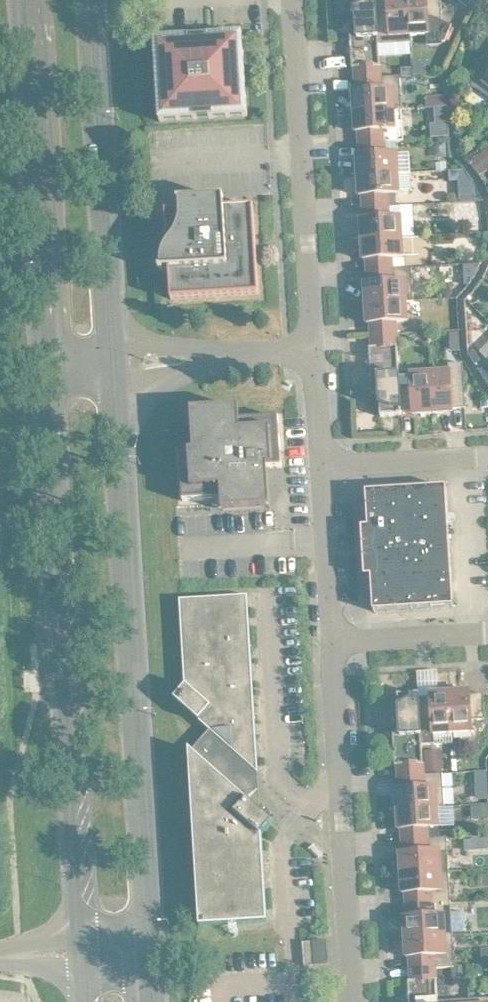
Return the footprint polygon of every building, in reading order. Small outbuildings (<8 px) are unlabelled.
[(384,76),(384,75),(382,42),(380,0),(359,0),(360,19),(353,19),(354,46),(358,47),(358,51),(355,53),(355,66),(358,65),(359,77),(384,76)] [(411,0),(380,0),(382,42),(415,40),(414,33),(413,33),(411,0)] [(413,33),(414,33),(432,32),(433,40),(448,39),(449,37),(454,25),(455,23),(445,19),(444,0),(411,0),(413,33)] [(454,25),(449,37),(453,38),(458,26),(454,25)] [(158,38),(163,119),(251,114),(246,32),(208,35),(207,26),(191,27),(192,36),(158,38)] [(474,84),(483,88),(487,91),(487,56),(474,84)] [(415,65),(405,65),(405,75),(416,74),(415,65)] [(356,90),(357,110),(398,107),(398,108),(405,108),(403,74),(384,75),(384,76),(359,77),(359,89),(356,90)] [(450,93),(430,94),(430,105),(451,104),(450,93)] [(362,129),(363,141),(388,140),(388,139),(407,138),(405,108),(398,108),(398,107),(357,110),(359,129),(362,129)] [(439,122),(434,122),(435,135),(453,134),(452,121),(439,122)] [(361,153),(362,173),(402,171),(400,151),(389,152),(388,140),(363,141),(364,153),(361,153)] [(472,161),(483,173),(487,170),(487,147),(472,161)] [(450,159),(439,160),(440,169),(450,168),(450,159)] [(461,168),(452,168),(453,180),(462,180),(461,168)] [(366,193),(367,205),(392,203),(391,192),(403,191),(402,171),(362,173),(363,193),(366,193)] [(182,208),(169,209),(174,297),(262,291),(257,203),(228,205),(227,195),(181,198),(182,208)] [(364,217),(365,237),(406,235),(404,215),(393,215),(392,203),(367,205),(368,217),(364,217)] [(370,257),(371,269),(396,267),(395,255),(407,255),(406,235),(365,237),(367,257),(370,257)] [(369,301),(410,299),(417,299),(415,265),(396,267),(371,269),(372,281),(368,281),(369,301)] [(374,321),(375,333),(400,331),(400,319),(411,319),(410,299),(369,301),(370,321),(374,321)] [(400,331),(375,333),(375,345),(373,345),(373,357),(377,359),(377,363),(374,365),(375,391),(383,391),(384,414),(405,413),(405,409),(404,384),(400,331)] [(478,348),(472,352),(478,362),(485,358),(478,348)] [(453,369),(434,370),(437,411),(457,410),(456,406),(469,405),(466,361),(452,362),(453,369)] [(415,383),(404,384),(405,409),(416,409),(417,412),(437,411),(434,370),(414,372),(415,383)] [(186,498),(215,496),(225,496),(226,508),(274,505),(271,465),(285,464),(282,414),(243,416),(243,404),(195,407),(197,447),(183,448),(186,498)] [(371,525),(364,525),(367,573),(374,573),(377,609),(457,604),(449,484),(369,489),(371,525)] [(191,745),(202,924),(270,920),(265,832),(276,820),(241,788),(258,769),(262,772),(251,593),(183,597),(188,684),(177,696),(213,728),(195,748),(191,745)] [(456,730),(476,729),(475,718),(487,717),(487,715),(487,691),(474,692),(473,688),(454,690),(456,730)] [(434,694),(422,695),(424,721),(435,720),(436,732),(456,730),(454,690),(433,691),(434,694)] [(401,763),(402,775),(427,773),(424,721),(422,695),(422,692),(401,693),(403,716),(395,717),(397,743),(401,745),(401,749),(397,751),(398,763),(401,763)] [(444,754),(427,755),(428,772),(445,771),(444,754)] [(478,769),(479,788),(487,788),(487,769),(478,769)] [(399,787),(400,807),(441,804),(441,805),(448,805),(446,771),(427,773),(402,775),(402,787),(399,787)] [(405,827),(405,839),(431,837),(431,836),(430,825),(442,825),(441,805),(441,804),(400,807),(401,827),(405,827)] [(403,851),(404,871),(445,869),(445,868),(444,850),(451,850),(450,835),(431,836),(431,837),(405,839),(406,851),(403,851)] [(409,891),(409,903),(454,900),(452,867),(445,868),(445,869),(404,871),(405,891),(409,891)] [(407,915),(408,935),(456,933),(454,900),(409,903),(410,915),(407,915)] [(413,955),(413,967),(439,965),(439,966),(455,965),(458,965),(456,933),(408,935),(409,955),(413,955)] [(316,939),(318,962),(318,963),(331,962),(330,938),(316,939)] [(458,965),(455,965),(455,976),(469,975),(468,964),(458,965)] [(413,967),(414,978),(412,979),(412,991),(416,992),(416,997),(413,998),(413,1001),(441,1001),(439,966),(439,965),(413,967)]
